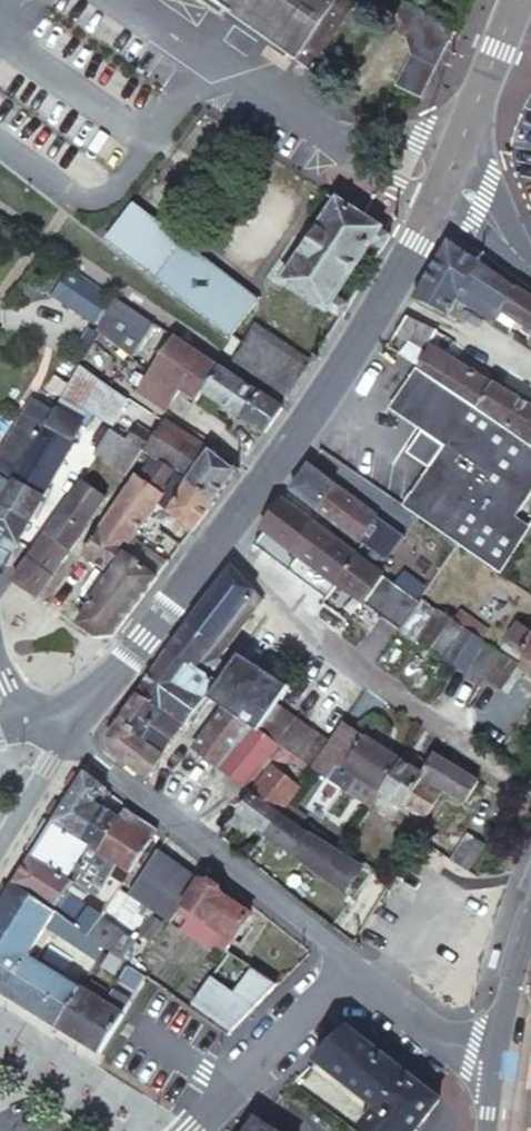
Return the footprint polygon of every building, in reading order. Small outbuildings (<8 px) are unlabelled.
[(220,0),(283,46),(310,66),(357,3),(353,0),(219,0),(220,0)] [(411,0),(406,0),(390,26),(405,34),(412,50),(396,81),(422,94),(454,30),(411,0)] [(382,227),(364,215),(337,199),(286,285),(330,313),(333,310),(344,317),(350,306),(354,300),(342,293),(370,247),(382,253),(392,236),(381,229),(382,227)] [(135,202),(108,235),(229,333),(256,299),(135,202)] [(449,242),(432,272),(464,287),(478,261),(478,260),(472,255),(449,242)] [(478,261),(464,287),(460,295),(498,320),(503,311),(515,288),(503,279),(478,261)] [(75,267),(70,264),(50,293),(94,323),(114,293),(102,286),(75,267)] [(427,280),(417,298),(450,313),(460,295),(464,287),(432,272),(427,280)] [(515,288),(503,311),(530,329),(530,296),(517,286),(515,288)] [(138,309),(119,297),(100,330),(133,355),(137,348),(156,320),(138,309)] [(393,338),(388,346),(418,367),(445,385),(478,408),(494,385),(486,380),(433,346),(438,331),(406,315),(393,338)] [(256,324),(234,361),(243,368),(288,399),(305,375),(314,362),(256,324)] [(219,365),(175,333),(138,388),(168,407),(181,387),(198,398),(204,387),(219,365)] [(140,360),(133,355),(125,364),(133,369),(140,360)] [(116,388),(81,364),(68,387),(63,396),(85,410),(111,427),(116,418),(130,398),(116,388)] [(241,417),(260,391),(251,385),(221,366),(204,392),(216,400),(231,410),(241,417)] [(426,452),(486,494),(516,516),(530,494),(530,445),(530,444),(511,431),(478,408),(445,385),(418,367),(392,407),(431,435),(426,441),(426,452)] [(530,443),(530,409),(512,396),(494,385),(478,408),(511,431),(530,444),(530,443)] [(241,417),(264,433),(271,422),(283,405),(261,390),(260,391),(241,417)] [(6,565),(38,509),(74,443),(69,439),(85,410),(63,396),(57,407),(54,412),(37,443),(17,479),(4,503),(0,501),(0,566),(6,565)] [(4,503),(17,479),(37,443),(54,412),(32,399),(0,451),(0,452),(0,501),(4,503)] [(174,426),(164,420),(154,433),(142,451),(158,462),(178,476),(186,480),(187,481),(193,472),(183,465),(182,459),(165,447),(165,437),(174,426)] [(142,451),(154,433),(139,422),(126,440),(142,451)] [(174,426),(165,437),(165,447),(182,459),(183,465),(193,472),(209,449),(197,441),(174,426)] [(126,440),(109,429),(104,437),(96,453),(110,463),(126,440)] [(126,440),(110,463),(109,466),(125,477),(129,470),(142,451),(126,440)] [(199,489),(215,500),(227,483),(238,469),(229,463),(219,456),(209,449),(193,472),(187,481),(199,489)] [(142,451),(129,470),(137,475),(164,495),(178,476),(158,462),(142,451)] [(432,526),(457,544),(466,550),(498,572),(527,530),(530,526),(516,516),(486,494),(426,452),(427,460),(432,464),(404,507),(432,526)] [(305,473),(294,489),(309,500),(363,539),(365,537),(380,516),(310,465),(305,473)] [(129,544),(159,503),(164,495),(137,475),(110,514),(99,528),(127,548),(129,544)] [(159,503),(167,509),(186,480),(178,476),(164,495),(159,503)] [(167,509),(171,511),(194,528),(203,516),(215,500),(199,489),(187,481),(186,480),(167,509)] [(81,484),(69,500),(93,516),(103,501),(81,484)] [(67,503),(60,513),(84,528),(93,516),(69,500),(67,503)] [(263,526),(261,529),(312,565),(328,576),(336,583),(356,555),(346,548),(320,529),(283,501),(280,502),(263,526)] [(194,528),(171,511),(160,528),(182,545),(189,535),(194,528)] [(43,538),(69,556),(86,531),(84,528),(60,513),(43,538)] [(406,537),(380,516),(365,537),(391,557),(406,537)] [(80,555),(108,575),(125,551),(127,548),(99,528),(80,555)] [(261,529),(259,532),(259,536),(259,541),(259,547),(262,551),(265,553),(269,556),(275,561),(289,571),(308,585),(316,591),(328,576),(312,565),(261,529)] [(27,560),(53,578),(66,560),(69,556),(43,538),(39,544),(27,560)] [(153,571),(158,564),(129,544),(127,548),(125,551),(153,571)] [(108,575),(75,624),(96,638),(115,634),(136,606),(159,576),(153,571),(125,551),(108,575)] [(356,555),(336,583),(347,590),(361,601),(363,602),(383,575),(371,567),(356,555)] [(27,560),(13,582),(39,599),(53,578),(27,560)] [(153,571),(159,576),(161,573),(165,568),(159,563),(158,564),(153,571)] [(175,643),(169,650),(195,668),(217,683),(209,696),(222,705),(231,711),(249,724),(253,727),(257,730),(273,707),(261,699),(273,681),(238,656),(228,669),(216,661),(263,600),(232,568),(215,591),(187,627),(175,643)] [(413,609),(418,601),(392,582),(383,575),(363,602),(393,624),(399,628),(408,614),(413,609)] [(336,583),(328,576),(316,591),(325,598),(336,583)] [(457,623),(462,627),(473,635),(479,639),(485,628),(459,610),(452,620),(457,623)] [(434,653),(441,658),(462,627),(457,623),(452,620),(439,611),(418,641),(434,653)] [(500,640),(530,662),(530,633),(514,621),(500,640)] [(452,666),(473,635),(462,627),(441,658),(452,666)] [(462,674),(484,642),(482,641),(479,639),(473,635),(452,666),(462,674)] [(479,685),(482,678),(500,653),(484,642),(462,674),(464,674),(478,684),(479,685)] [(195,668),(169,650),(166,655),(159,663),(155,670),(146,684),(138,696),(182,726),(187,719),(205,693),(187,680),(195,668)] [(500,653),(482,678),(499,689),(516,664),(514,664),(500,653)] [(217,683),(195,668),(187,680),(205,693),(209,696),(217,683)] [(275,677),(273,681),(261,699),(273,707),(288,686),(283,682),(275,677)] [(209,696),(205,693),(187,719),(191,722),(209,696)] [(138,696),(121,719),(143,734),(140,738),(162,753),(175,736),(182,726),(138,696)] [(231,711),(222,705),(192,746),(219,765),(249,724),(231,711)] [(269,739),(275,742),(302,761),(309,767),(325,744),(273,707),(257,730),(269,739)] [(122,761),(144,779),(162,753),(140,738),(143,734),(121,719),(108,738),(108,750),(122,761)] [(325,744),(309,767),(311,768),(324,777),(331,782),(362,737),(342,724),(340,722),(325,744)] [(253,727),(249,724),(219,765),(240,781),(244,784),(275,742),(269,739),(257,730),(253,727)] [(369,742),(362,737),(331,782),(344,791),(354,775),(379,791),(385,782),(398,761),(369,742)] [(402,756),(398,761),(385,782),(379,791),(404,807),(407,803),(426,816),(439,795),(420,783),(423,778),(420,775),(426,766),(415,759),(412,763),(402,756)] [(420,775),(423,778),(462,803),(470,792),(456,784),(462,774),(432,756),(426,766),(420,775)] [(299,785),(272,765),(253,791),(264,798),(280,811),(289,799),(299,785)] [(69,795),(50,824),(78,841),(88,825),(98,809),(108,794),(82,773),(69,795)] [(300,806),(310,793),(299,785),(289,799),(300,806)] [(270,825),(280,811),(264,798),(253,791),(229,824),(247,836),(255,826),(263,833),(264,833),(270,825)] [(98,809),(88,825),(78,841),(81,844),(88,849),(93,853),(100,841),(114,821),(114,819),(98,809)] [(114,819),(114,821),(100,841),(93,853),(105,861),(112,866),(125,875),(134,862),(146,843),(154,831),(121,809),(114,819)] [(319,841),(280,811),(270,825),(264,833),(263,833),(341,894),(359,870),(319,841)] [(78,841),(50,824),(48,826),(43,836),(74,855),(81,844),(78,841)] [(38,843),(29,858),(48,869),(63,879),(77,857),(74,855),(43,836),(38,843)] [(465,837),(451,861),(457,865),(467,872),(482,846),(465,837)] [(182,905),(199,880),(155,850),(124,895),(169,923),(182,905)] [(105,861),(93,853),(83,869),(73,885),(81,890),(93,897),(112,866),(105,861)] [(26,862),(11,886),(26,896),(45,909),(48,911),(68,881),(63,879),(48,869),(29,858),(26,862)] [(118,876),(112,873),(108,880),(114,883),(118,876)] [(232,940),(250,915),(199,880),(182,905),(169,923),(167,926),(176,932),(203,952),(208,946),(221,954),(230,939),(232,940)] [(72,904),(81,890),(73,885),(68,881),(48,911),(51,916),(60,922),(72,904)] [(53,1028),(69,1001),(77,990),(59,979),(25,958),(19,954),(45,909),(26,896),(11,886),(8,890),(0,902),(0,995),(9,1001),(53,1028)] [(67,927),(83,938),(88,931),(93,923),(96,919),(72,904),(60,922),(67,927)] [(51,916),(48,911),(45,909),(19,954),(25,958),(41,931),(51,916)] [(88,941),(83,938),(67,927),(60,922),(51,916),(41,931),(82,958),(91,944),(88,941)] [(128,944),(96,919),(93,923),(88,931),(83,938),(88,941),(91,944),(102,951),(108,955),(116,961),(128,944)] [(160,926),(148,919),(136,936),(148,945),(160,926)] [(97,951),(91,948),(85,957),(91,961),(97,951)] [(116,966),(103,958),(98,966),(112,974),(116,966)] [(133,991),(141,979),(129,970),(125,967),(116,980),(133,991)] [(268,986),(251,975),(239,992),(256,1003),(266,989),(268,986)] [(270,998),(273,994),(266,989),(256,1003),(239,992),(235,997),(207,980),(188,1008),(232,1037),(243,1024),(270,998)] [(88,982),(81,993),(97,1002),(103,992),(88,982)] [(61,1033),(76,1042),(89,1022),(100,1005),(97,1002),(81,993),(77,990),(69,1001),(53,1028),(61,1033)] [(109,991),(100,1005),(108,1010),(118,1015),(126,1002),(109,991)] [(83,1048),(96,1055),(116,1024),(121,1017),(118,1015),(108,1010),(100,1005),(89,1022),(76,1042),(83,1048)] [(347,1033),(341,1028),(329,1040),(310,1060),(321,1069),(347,1033)] [(435,1101),(422,1091),(347,1033),(321,1069),(372,1108),(356,1128),(360,1130),(413,1130),(435,1101)] [(252,1119),(244,1130),(271,1130),(252,1119)]
